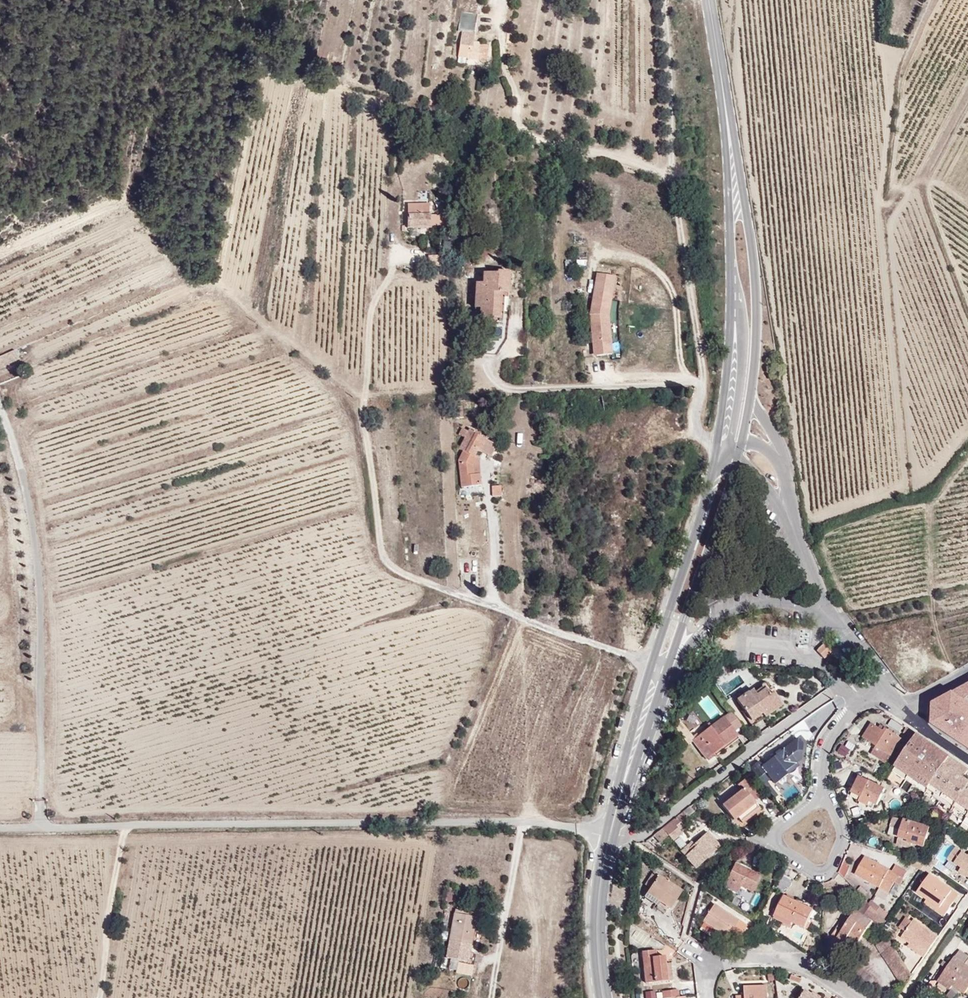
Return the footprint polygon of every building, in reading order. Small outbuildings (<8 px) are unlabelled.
[(472,61),(471,64),(497,69),(501,47),(491,45),(492,41),(484,40),(485,35),(471,32),(465,60),(472,61)] [(523,45),(523,34),(515,33),(514,45),(523,45)] [(413,203),(413,221),(436,221),(436,228),(447,228),(448,215),(434,215),(435,204),(413,203)] [(501,314),(499,288),(509,288),(508,266),(497,266),(496,268),(481,270),(481,279),(473,280),(473,315),(501,314)] [(596,292),(598,292),(611,295),(615,277),(600,274),(596,292)] [(510,314),(509,288),(499,288),(501,314),(510,314)] [(611,295),(598,292),(597,298),(610,301),(611,295)] [(594,315),(597,356),(612,355),(609,316),(607,316),(610,301),(597,298),(594,315)] [(20,361),(15,351),(0,358),(0,370),(20,361)] [(523,372),(523,358),(511,358),(512,372),(523,372)] [(596,372),(595,361),(586,361),(586,372),(596,372)] [(18,363),(7,368),(9,375),(21,371),(18,363)] [(468,425),(467,411),(455,411),(456,426),(468,425)] [(488,458),(495,444),(469,431),(468,432),(462,430),(458,437),(464,440),(458,452),(461,454),(458,459),(459,486),(480,484),(479,472),(474,472),(474,463),(477,459),(475,458),(478,453),(488,458)] [(502,496),(501,486),(491,487),(492,497),(502,496)] [(823,659),(830,653),(823,644),(815,651),(823,659)] [(933,704),(933,720),(958,736),(960,733),(967,738),(967,685),(933,704)] [(781,706),(771,691),(768,694),(763,687),(750,696),(747,691),(733,700),(749,722),(758,715),(762,720),(781,706)] [(743,728),(733,714),(723,722),(732,736),(743,728)] [(900,734),(904,728),(892,720),(889,726),(900,734)] [(958,736),(933,720),(933,724),(967,748),(967,738),(960,733),(958,736)] [(736,742),(723,722),(695,741),(707,760),(736,742)] [(886,764),(903,740),(898,736),(899,735),(894,732),(893,734),(881,726),(879,728),(873,724),(864,738),(876,747),(872,754),(886,764)] [(695,741),(685,726),(677,730),(687,746),(695,741)] [(913,740),(917,735),(907,728),(905,732),(907,733),(906,736),(913,740)] [(949,761),(949,760),(951,758),(918,735),(916,738),(949,761)] [(897,766),(930,789),(933,785),(938,777),(945,766),(947,763),(949,761),(916,738),(897,766)] [(804,748),(798,739),(792,743),(798,752),(804,748)] [(844,757),(851,748),(842,742),(836,751),(844,757)] [(785,773),(796,764),(792,758),(798,752),(792,743),(762,766),(776,785),(788,776),(785,773)] [(949,760),(967,773),(967,769),(955,760),(951,758),(949,760)] [(949,761),(947,763),(945,766),(938,777),(933,785),(930,789),(927,794),(926,795),(932,800),(934,797),(936,794),(949,803),(946,806),(945,808),(964,822),(966,819),(967,817),(967,776),(967,775),(967,773),(949,760),(949,761)] [(788,776),(799,767),(796,764),(785,773),(788,776)] [(897,766),(894,771),(927,794),(930,789),(897,766)] [(878,806),(886,789),(860,778),(853,795),(862,799),(860,804),(869,808),(871,804),(878,806)] [(747,826),(764,811),(758,804),(751,796),(757,790),(748,781),(739,789),(743,794),(727,809),(739,822),(742,820),(747,826)] [(663,804),(670,797),(662,790),(656,798),(663,804)] [(764,798),(757,790),(751,796),(758,804),(764,798)] [(949,803),(936,794),(934,797),(946,806),(949,803)] [(657,810),(663,804),(656,798),(651,804),(657,810)] [(680,823),(693,811),(689,807),(675,817),(680,823)] [(682,826),(675,817),(671,820),(678,829),(682,826)] [(904,822),(895,819),(892,829),(901,831),(904,822)] [(671,840),(681,832),(671,820),(654,834),(661,842),(668,836),(671,840)] [(931,830),(904,822),(897,846),(911,850),(913,846),(925,849),(931,830)] [(721,847),(706,831),(695,840),(693,838),(680,849),(696,869),(721,847)] [(683,832),(673,840),(679,848),(689,839),(683,832)] [(967,856),(954,847),(946,858),(967,873),(966,876),(967,877),(967,854),(967,856)] [(896,887),(904,874),(893,867),(889,872),(864,857),(854,873),(876,888),(872,895),(883,901),(892,885),(896,887)] [(758,875),(734,864),(724,885),(736,891),(739,886),(750,891),(758,875)] [(954,890),(932,875),(919,892),(928,899),(942,908),(945,903),(952,907),(956,902),(949,898),(954,890)] [(652,893),(661,880),(658,878),(649,891),(652,893)] [(674,913),(685,895),(661,880),(652,893),(650,897),(663,905),(661,908),(669,914),(671,912),(674,913)] [(956,902),(961,895),(954,890),(949,898),(956,902)] [(815,911),(787,896),(776,917),(785,922),(788,915),(796,920),(795,922),(806,928),(809,921),(815,911)] [(663,905),(650,897),(646,902),(660,910),(661,908),(663,905)] [(854,951),(874,923),(872,921),(875,918),(878,921),(881,917),(876,912),(870,905),(865,899),(849,922),(842,933),(836,928),(829,938),(832,940),(829,943),(839,950),(844,944),(854,950),(854,951)] [(942,908),(928,899),(926,903),(939,912),(942,908)] [(880,907),(872,901),(870,905),(876,912),(877,911),(880,907)] [(945,917),(952,907),(945,903),(942,908),(939,912),(945,917)] [(750,929),(718,907),(707,924),(723,935),(730,939),(732,936),(739,940),(743,939),(749,930),(750,929)] [(884,919),(888,913),(880,907),(877,911),(884,919)] [(795,922),(796,920),(788,915),(785,922),(793,926),(795,922)] [(881,928),(885,922),(881,917),(878,921),(875,918),(872,921),(874,923),(881,928)] [(906,931),(913,921),(907,917),(901,927),(906,931)] [(474,922),(451,918),(444,961),(467,964),(474,922)] [(842,933),(849,922),(843,918),(836,928),(842,933)] [(939,936),(915,919),(913,921),(906,931),(902,937),(910,943),(919,949),(917,952),(924,957),(939,936)] [(723,935),(707,924),(704,928),(721,939),(723,935)] [(747,942),(753,933),(749,930),(743,939),(747,942)] [(893,948),(887,940),(880,944),(886,953),(893,948)] [(919,949),(910,943),(908,945),(917,952),(919,949)] [(849,957),(854,950),(844,944),(839,950),(849,957)] [(887,963),(899,955),(894,947),(893,948),(886,953),(883,955),(887,963)] [(958,951),(952,958),(954,960),(965,967),(967,962),(967,959),(967,958),(958,951)] [(671,985),(671,968),(671,960),(663,960),(663,953),(648,953),(649,986),(671,985)] [(913,975),(899,955),(887,963),(904,989),(913,975)] [(967,991),(967,962),(965,967),(954,960),(950,966),(946,970),(938,981),(937,982),(950,991),(953,988),(964,996),(967,991)] [(950,966),(943,961),(940,966),(946,970),(950,966)] [(802,985),(804,980),(794,976),(792,981),(802,985)] [(932,991),(939,983),(937,982),(938,981),(931,981),(927,987),(932,991)] [(770,986),(746,987),(746,997),(739,997),(770,997),(770,986)] [(645,990),(645,997),(654,997),(654,990),(645,990)]
